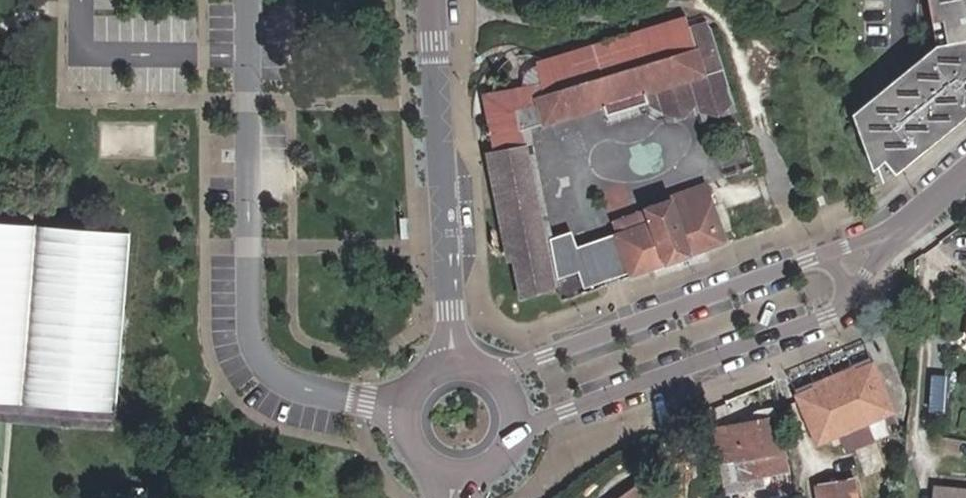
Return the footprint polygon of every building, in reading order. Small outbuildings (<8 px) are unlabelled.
[(893,174),(965,114),(965,0),(927,0),(930,22),(951,18),(955,41),(934,45),(859,106),(867,116),(854,127),(864,155),(872,149),(893,174)] [(524,296),(554,286),(545,251),(516,133),(600,106),(603,116),(644,103),(645,106),(658,113),(696,101),(706,107),(731,99),(711,32),(708,27),(705,24),(700,23),(695,23),(699,35),(692,37),(688,25),(685,15),(536,61),(540,82),(484,95),(493,151),(486,153),(509,259),(514,258),(524,296)] [(930,22),(934,45),(955,41),(951,18),(930,22)] [(695,23),(688,25),(692,37),(699,35),(695,23)] [(849,114),(854,127),(867,116),(859,106),(849,114)] [(628,273),(629,276),(726,240),(704,183),(671,196),(671,197),(643,208),(644,210),(632,214),(613,221),(616,231),(614,232),(615,235),(628,273)] [(22,404),(38,225),(0,221),(0,402),(22,404)] [(22,404),(116,412),(131,233),(38,225),(22,404)] [(628,273),(615,235),(578,248),(572,232),(551,239),(558,278),(579,271),(585,288),(628,273)] [(868,343),(787,373),(814,447),(840,437),(845,452),(875,441),(867,421),(894,411),(868,343)] [(717,429),(726,478),(783,467),(774,419),(759,422),(757,410),(739,414),(741,425),(717,429)] [(870,424),(876,438),(892,431),(885,416),(870,424)] [(853,479),(815,486),(817,497),(856,497),(853,479)] [(639,487),(624,497),(647,497),(639,487)] [(936,489),(936,497),(965,497),(965,492),(936,489)]
